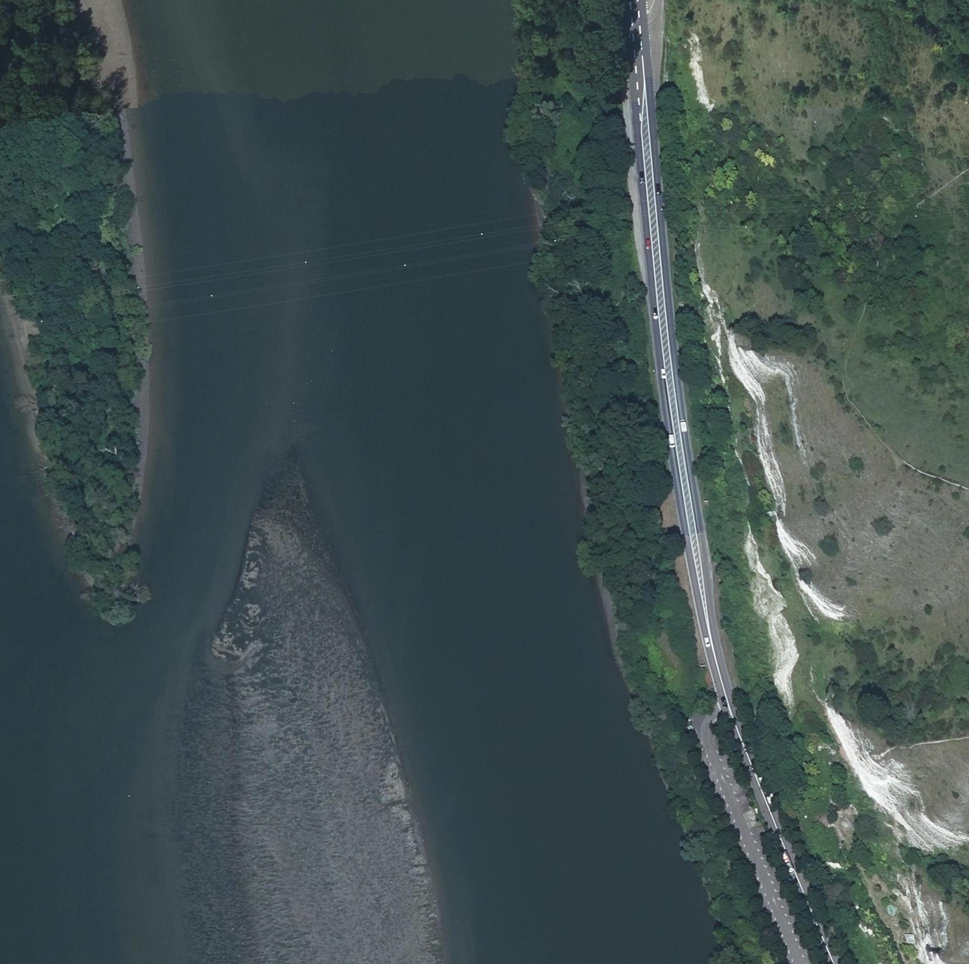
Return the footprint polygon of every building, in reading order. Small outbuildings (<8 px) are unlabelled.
[(820,862),(813,865),(817,872),(823,870),(820,862)]
